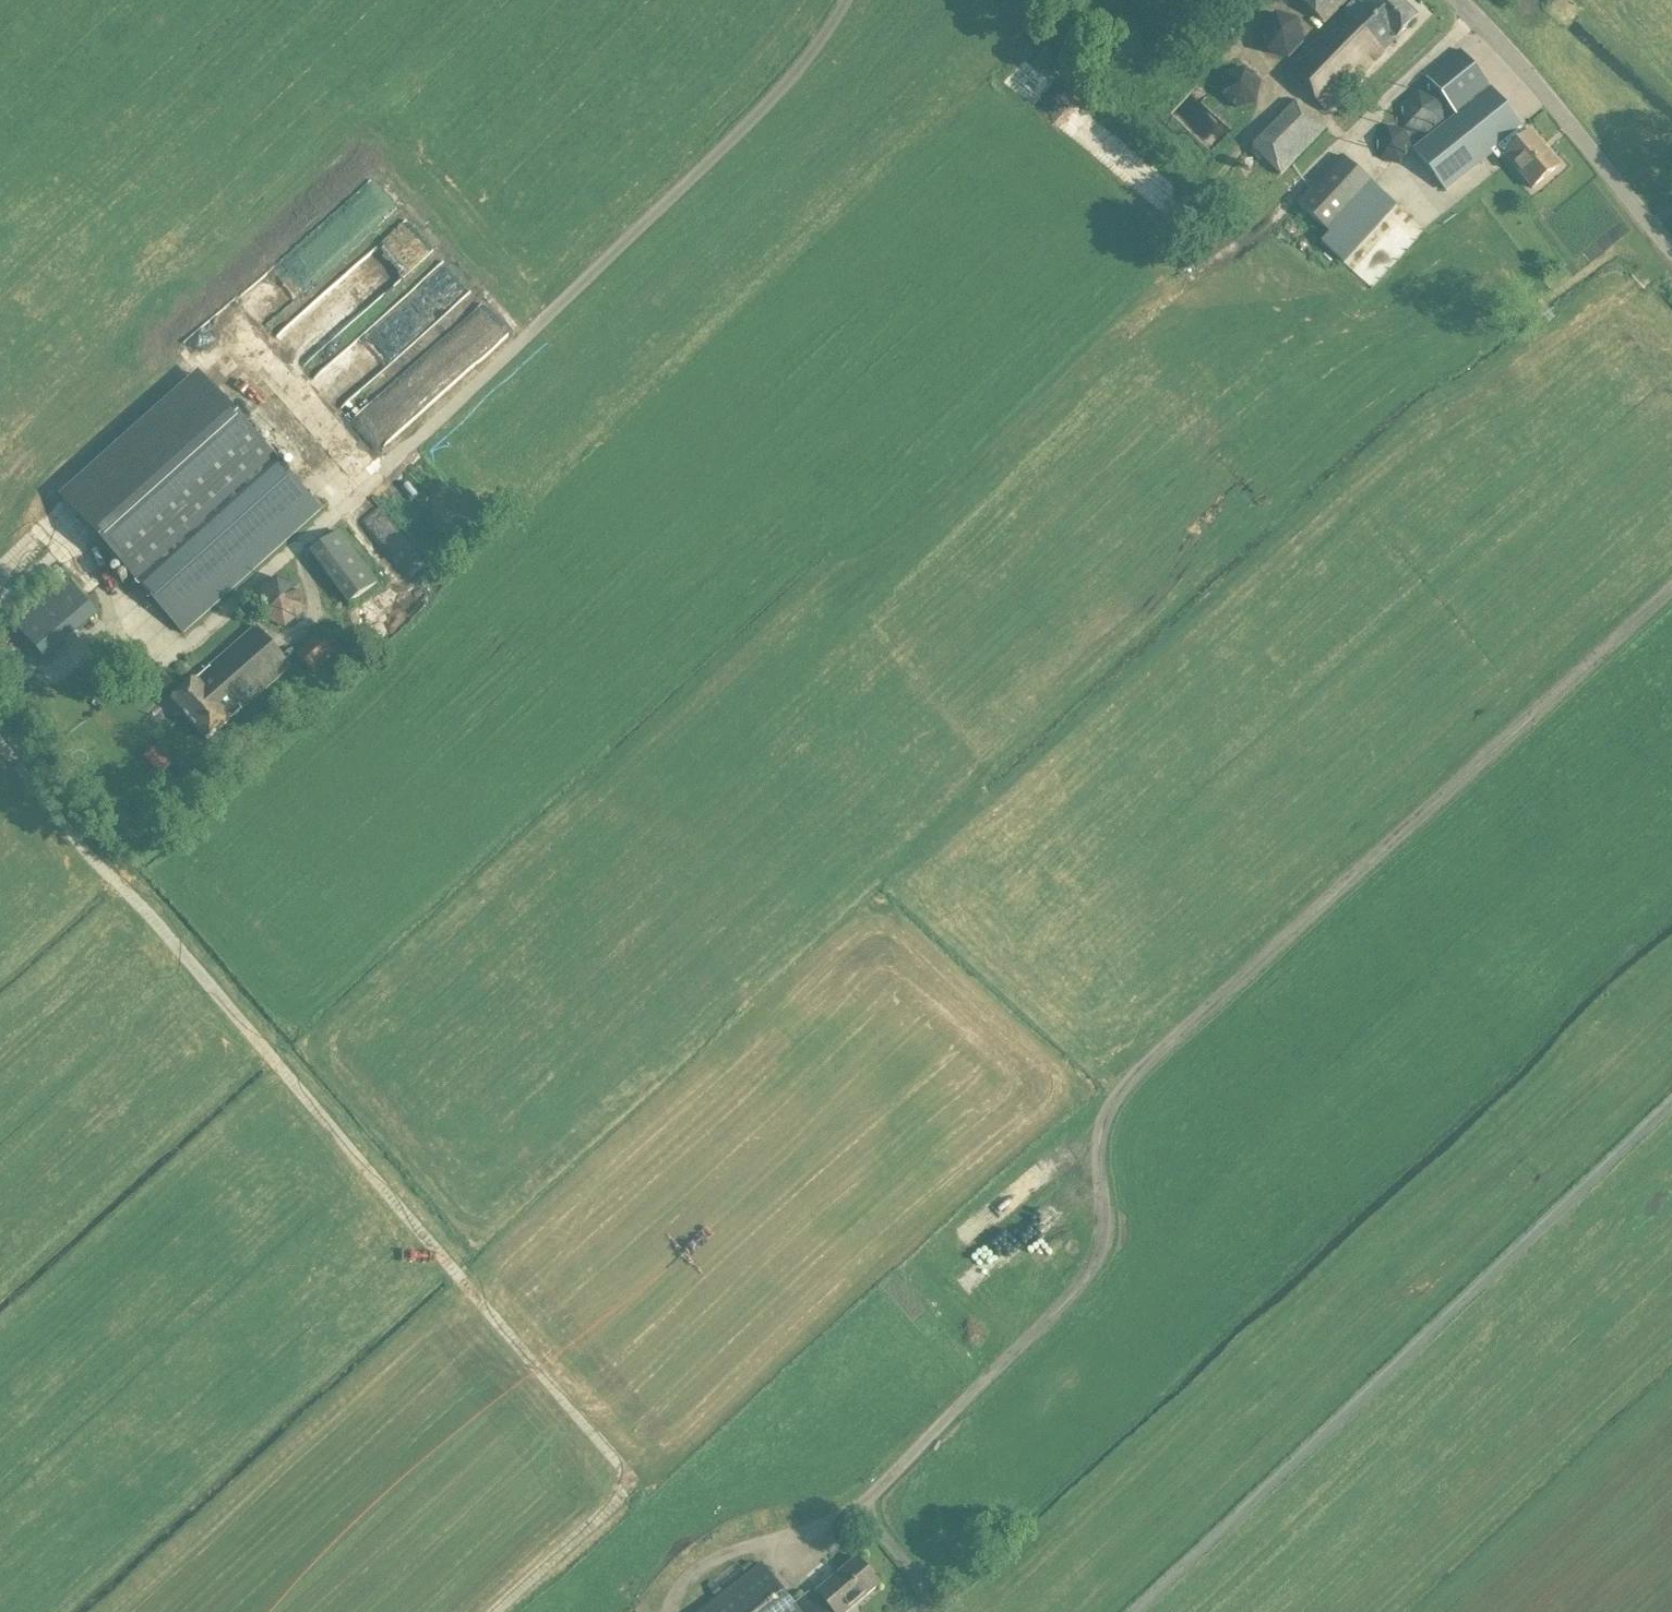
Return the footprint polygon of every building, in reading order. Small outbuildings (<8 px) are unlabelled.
[(1325,109),(1417,16),(1400,0),(1356,0),(1286,70),(1325,109)] [(1346,0),(1302,0),(1324,22),(1346,0)] [(1289,58),(1305,40),(1298,18),(1274,12),(1260,29),(1267,52),(1289,58)] [(1414,152),(1451,188),(1499,147),(1532,187),(1560,164),(1532,130),(1529,133),(1461,49),(1426,75),(1457,115),(1414,152)] [(1258,100),(1261,80),(1245,67),(1225,73),(1220,93),(1237,107),(1258,100)] [(1401,104),(1405,126),(1427,133),(1445,118),(1439,96),(1417,88),(1401,104)] [(1298,99),(1253,146),(1282,174),(1327,127),(1298,99)] [(1373,140),(1381,158),(1400,161),(1413,146),(1406,128),(1388,123),(1373,140)] [(1298,202),(1299,203),(1289,214),(1322,242),(1325,238),(1346,258),(1396,203),(1343,154),(1298,202)] [(392,355),(322,265),(304,280),(374,369),(392,355)] [(64,497),(121,562),(183,631),(321,507),(201,373),(64,497)] [(312,552),(348,602),(377,581),(341,531),(312,552)] [(257,592),(261,618),(286,628),(306,611),(301,585),(277,575),(257,592)] [(69,579),(16,626),(45,659),(98,612),(69,579)] [(232,718),(291,666),(255,626),(172,700),(207,739),(232,718)] [(338,651),(321,631),(297,653),(314,672),(338,651)] [(67,673),(82,662),(71,647),(56,658),(67,673)] [(776,1579),(762,1561),(698,1611),(846,1611),(880,1584),(858,1557),(817,1591),(831,1608),(826,1611),(809,1590),(795,1602),(776,1579)]
